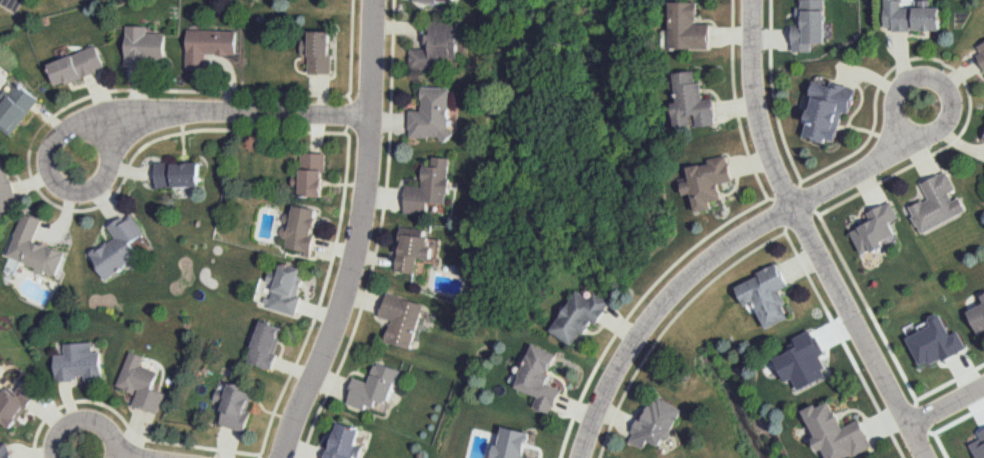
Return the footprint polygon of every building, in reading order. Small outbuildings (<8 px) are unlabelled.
[(670,47),(676,0),(699,0),(710,21),(710,51),(670,47)] [(788,27),(789,52),(826,44),(823,0),(796,0),(788,27)] [(883,27),(942,31),(940,6),(904,6),(905,0),(884,0),(883,27)] [(428,21),(459,22),(458,73),(409,73),(410,49),(427,48),(428,21)] [(124,25),(145,25),(147,32),(166,33),(164,67),(124,65),(124,25)] [(187,28),(235,29),(234,55),(205,54),(204,68),(185,67),(187,28)] [(307,30),(332,31),(332,76),(307,76),(307,30)] [(976,47),(983,42),(983,61),(976,47)] [(47,64),(96,45),(106,67),(56,85),(47,64)] [(669,75),(694,70),(703,99),(714,98),(716,128),(700,127),(694,118),(675,121),(669,75)] [(813,79),(799,137),(837,145),(843,113),(855,92),(813,79)] [(7,134),(0,128),(0,101),(16,82),(36,99),(7,134)] [(421,85),(450,86),(449,125),(455,133),(445,142),(438,137),(408,139),(408,109),(420,110),(421,85)] [(300,152),(324,153),(323,197),(298,196),(300,152)] [(687,166),(726,152),(733,181),(718,186),(725,201),(690,215),(687,166)] [(21,207),(6,155),(0,156),(0,213),(21,207)] [(429,157),(451,158),(444,221),(405,215),(405,186),(422,186),(429,157)] [(199,162),(200,185),(155,188),(155,162),(199,162)] [(921,182),(931,199),(904,207),(924,236),(967,214),(962,199),(950,168),(921,182)] [(865,210),(889,200),(900,217),(898,236),(860,255),(848,230),(865,210)] [(293,204),(319,209),(310,257),(283,252),(293,204)] [(55,282),(0,254),(0,252),(22,214),(41,219),(34,241),(67,252),(55,282)] [(131,215),(144,234),(131,244),(138,254),(104,279),(85,253),(112,234),(106,225),(121,214),(125,219),(131,215)] [(400,226),(395,269),(415,274),(418,258),(433,261),(435,245),(429,245),(430,230),(400,226)] [(281,261),(268,309),(296,316),(302,295),(297,295),(302,268),(281,261)] [(775,261),(789,286),(788,321),(763,329),(746,306),(733,283),(775,261)] [(550,333),(571,344),(599,328),(610,300),(577,289),(550,333)] [(386,291),(428,306),(411,351),(386,340),(392,321),(378,316),(386,291)] [(967,311),(983,301),(983,334),(981,335),(967,311)] [(921,368),(966,348),(958,330),(949,334),(939,312),(928,317),(932,325),(906,337),(921,368)] [(262,316),(246,361),(271,369),(284,326),(262,316)] [(63,342),(64,352),(53,354),(56,380),(102,377),(100,350),(93,351),(92,339),(63,342)] [(532,342),(556,350),(546,386),(564,391),(551,412),(533,410),(538,397),(515,389),(532,342)] [(130,349),(116,385),(135,393),(131,405),(158,414),(166,392),(153,387),(159,372),(142,366),(145,355),(130,349)] [(375,361),(369,381),(353,375),(347,402),(383,416),(403,370),(375,361)] [(252,390),(228,382),(219,426),(245,433),(252,390)] [(15,389),(7,384),(0,394),(0,420),(10,428),(36,394),(19,383),(15,389)] [(656,395),(683,407),(664,448),(645,441),(643,448),(628,441),(656,395)] [(874,447),(859,412),(841,426),(831,401),(800,410),(829,457),(851,457),(874,447)] [(325,457),(354,457),(363,430),(336,420),(325,457)] [(523,456),(533,457),(494,457),(500,425),(531,431),(523,456)] [(952,443),(983,428),(983,457),(961,457),(952,443)] [(7,441),(0,442),(0,457),(11,457),(7,441)]
